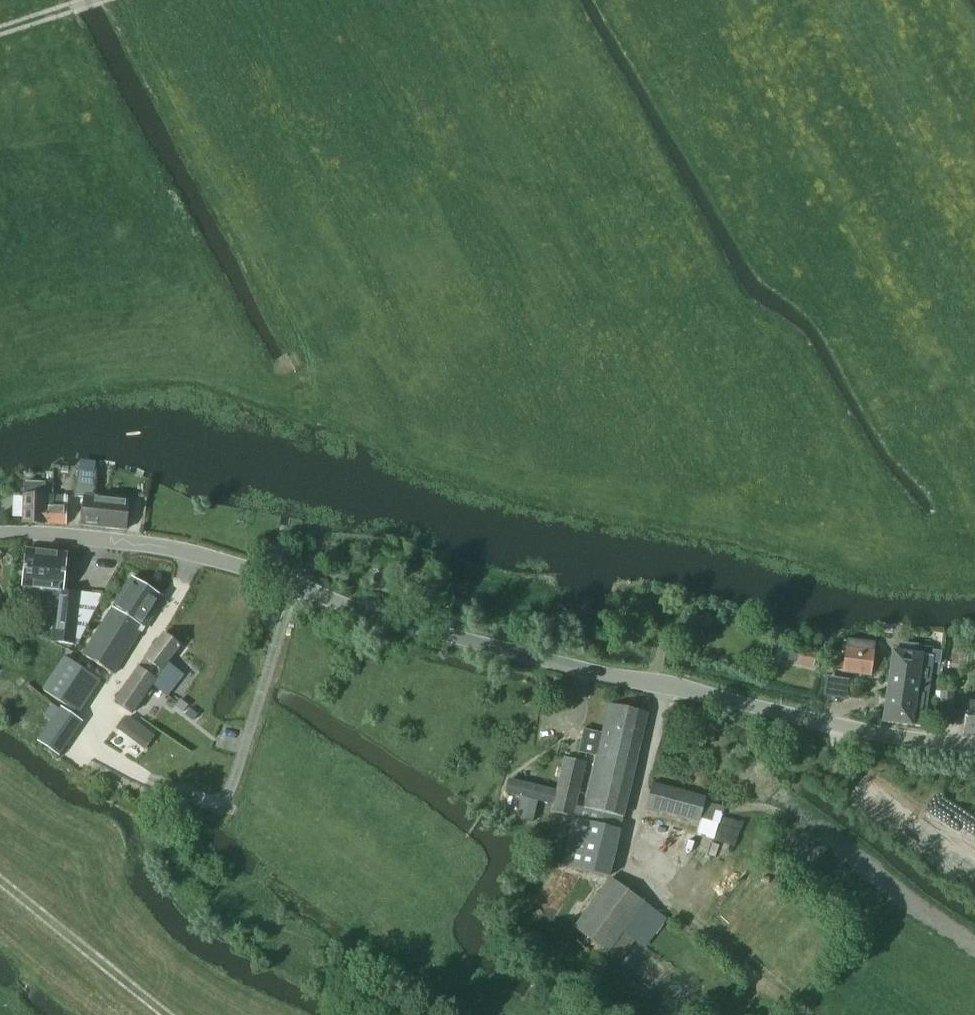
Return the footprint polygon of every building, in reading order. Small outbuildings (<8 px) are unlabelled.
[(124,530),(127,501),(93,498),(95,472),(78,471),(75,498),(85,499),(82,526),(124,530)] [(24,488),(22,522),(37,523),(44,523),(45,507),(52,508),(52,496),(45,496),(45,483),(24,483),(24,488)] [(45,507),(44,523),(65,524),(66,496),(52,496),(52,508),(45,507)] [(21,599),(21,600),(42,602),(42,607),(54,608),(51,643),(77,645),(104,595),(64,591),(68,554),(26,550),(22,587),(21,599)] [(113,675),(161,597),(132,578),(113,609),(83,654),(113,675)] [(145,659),(116,700),(132,712),(134,709),(152,683),(167,695),(181,675),(166,663),(179,646),(163,634),(144,658),(145,659)] [(871,676),(875,643),(846,640),(842,672),(871,676)] [(816,654),(812,654),(799,651),(796,665),(813,668),(815,655),(816,654)] [(892,651),(882,721),(923,726),(930,675),(938,676),(942,652),(933,651),(933,657),(892,651)] [(66,659),(43,693),(75,715),(99,681),(66,659)] [(953,693),(940,693),(941,724),(953,724),(953,693)] [(964,703),(963,734),(974,735),(974,703),(964,703)] [(51,722),(38,743),(58,757),(81,722),(60,709),(59,710),(51,705),(43,717),(51,722)] [(583,730),(577,753),(596,757),(584,808),(584,809),(623,818),(640,741),(646,715),(608,706),(601,734),(583,730)] [(128,718),(120,728),(127,734),(135,723),(128,718)] [(565,759),(552,813),(573,818),(576,806),(586,764),(565,759)] [(507,784),(506,790),(507,794),(521,797),(515,820),(533,824),(538,801),(553,805),(556,792),(510,781),(507,784)] [(699,822),(704,805),(706,797),(652,782),(645,808),(699,822)] [(573,818),(562,866),(609,877),(623,818),(584,809),(584,808),(576,806),(573,818)] [(644,947),(666,917),(645,904),(611,879),(588,909),(574,928),(608,953),(608,952),(621,961),(636,941),(644,947)]
